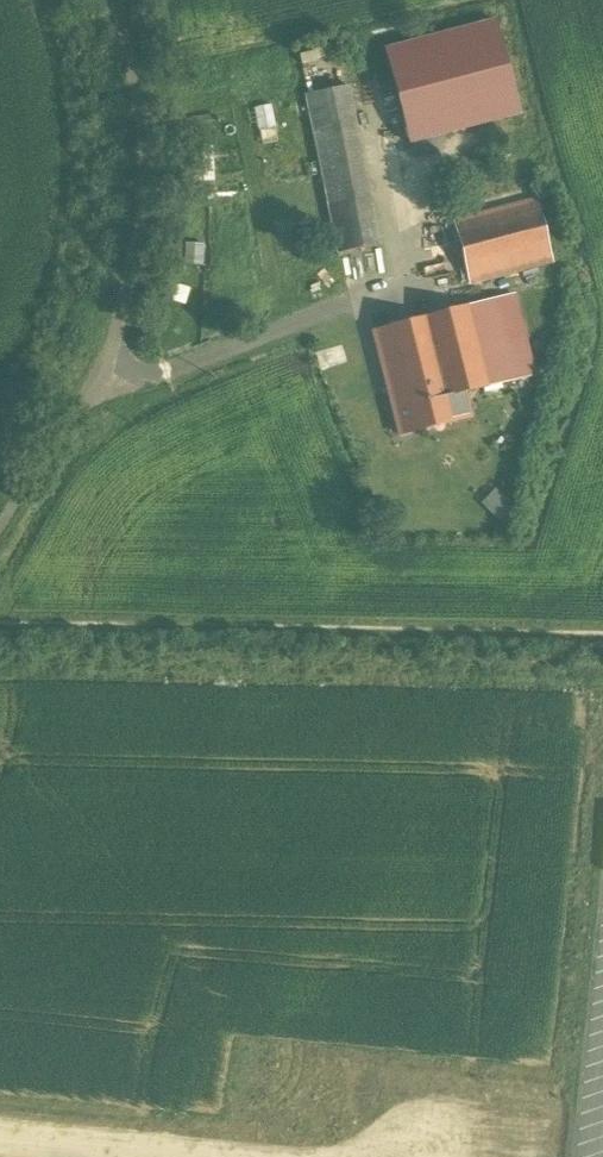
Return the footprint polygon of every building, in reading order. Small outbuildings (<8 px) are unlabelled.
[(355,120),(315,128),(340,252),(380,245),(355,120)] [(537,200),(454,222),(469,282),(552,260),(537,200)] [(495,299),(426,317),(426,318),(375,331),(387,379),(456,361),(463,393),(515,380),(495,299)] [(456,361),(387,379),(401,434),(469,417),(463,393),(456,361)]
